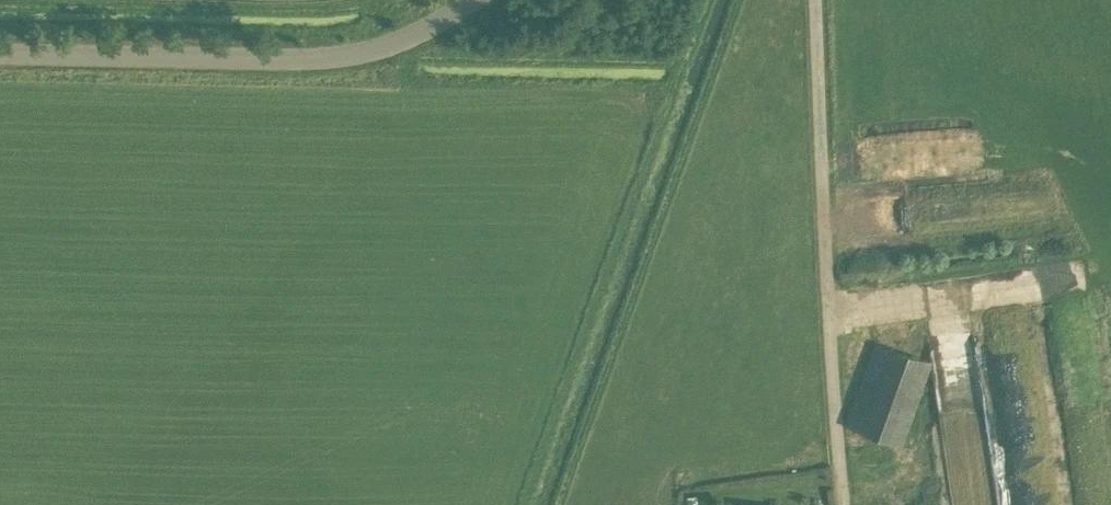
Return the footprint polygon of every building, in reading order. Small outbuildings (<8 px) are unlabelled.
[(850,426),(912,442),(935,355),(873,339),(850,426)]
